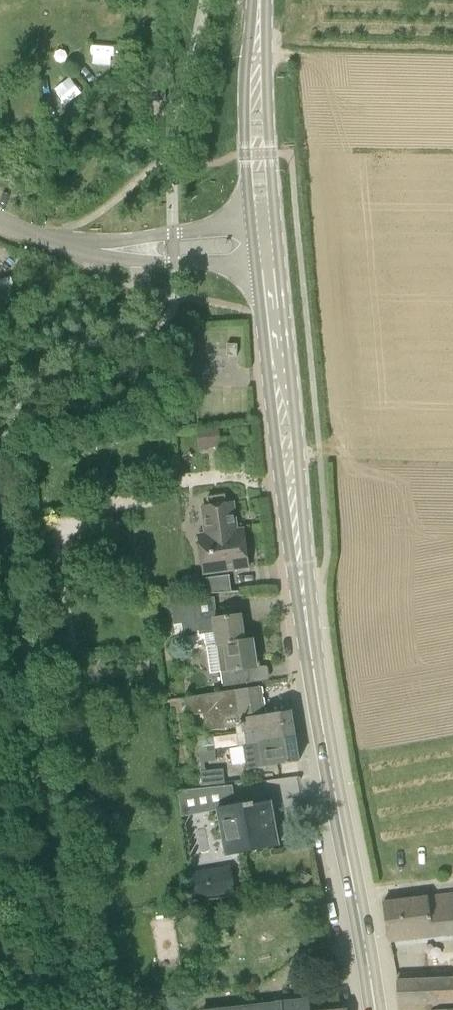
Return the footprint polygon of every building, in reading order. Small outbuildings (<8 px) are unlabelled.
[(56,91),(70,104),(85,87),(70,74),(56,91)] [(151,91),(152,101),(166,100),(166,90),(151,91)] [(228,343),(228,355),(238,356),(239,343),(228,343)] [(220,447),(218,427),(196,430),(199,450),(220,447)] [(237,530),(233,503),(227,503),(226,494),(207,497),(209,506),(203,506),(206,534),(199,535),(204,573),(249,567),(244,530),(237,530)] [(195,594),(239,592),(239,591),(231,591),(229,576),(230,576),(230,575),(196,579),(195,594)] [(206,646),(246,640),(242,614),(196,621),(193,597),(170,599),(175,634),(198,631),(199,634),(204,633),(206,646)] [(252,639),(246,640),(206,646),(210,673),(221,671),(223,686),(250,682),(248,668),(256,667),(252,639)] [(265,714),(260,686),(234,690),(234,689),(186,697),(189,715),(203,713),(206,731),(243,725),(242,718),(265,714)] [(265,715),(265,714),(242,718),(243,725),(244,725),(247,745),(296,737),(291,710),(265,715)] [(300,761),(296,737),(247,745),(250,769),(300,761)] [(216,761),(215,751),(199,753),(200,763),(216,761)] [(224,772),(201,774),(203,789),(225,786),(224,772)] [(276,828),(271,802),(254,806),(254,802),(235,805),(232,785),(225,786),(203,789),(177,792),(182,817),(218,810),(226,854),(279,845),(276,828)] [(234,891),(230,865),(190,872),(194,897),(234,891)] [(388,941),(452,933),(452,894),(383,903),(388,941)] [(159,958),(178,958),(177,918),(157,919),(159,958)] [(397,981),(398,1004),(452,1001),(452,979),(397,981)] [(310,999),(282,1003),(282,1001),(200,1009),(311,1009),(310,999)]
